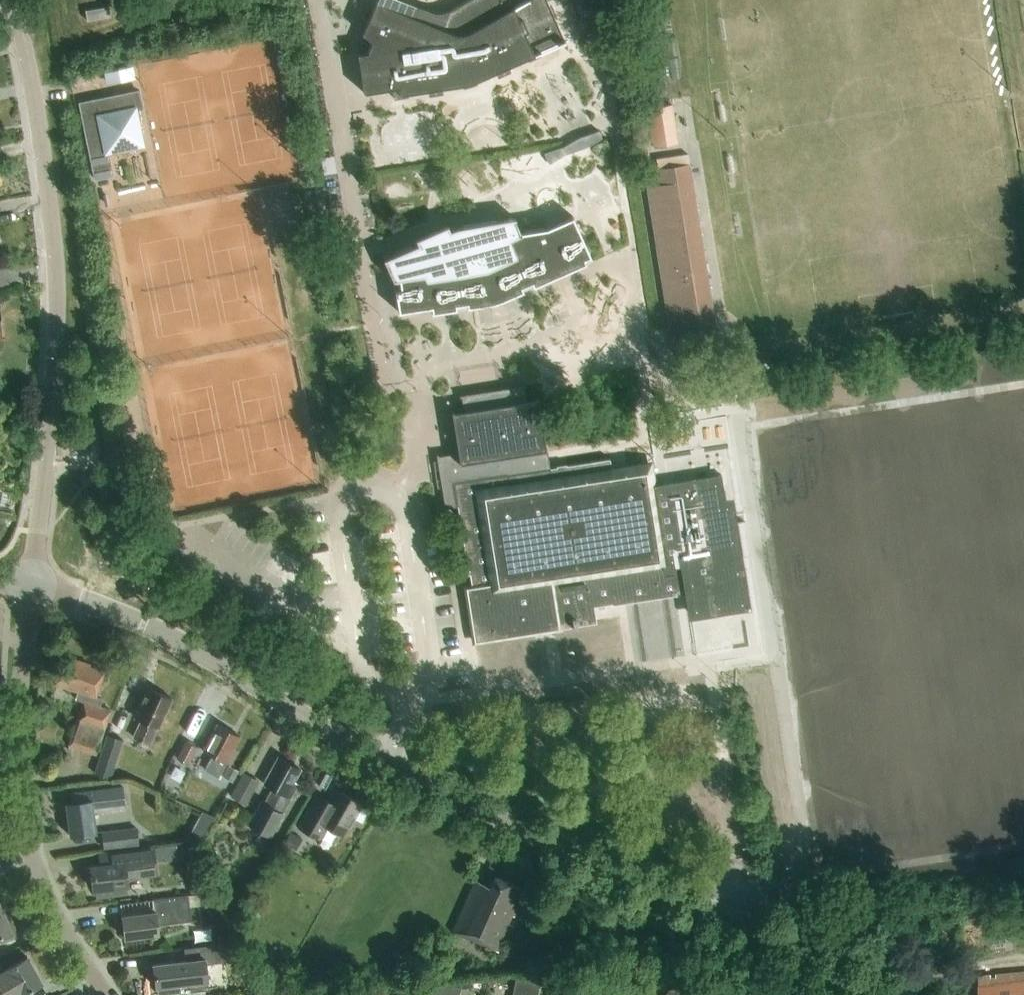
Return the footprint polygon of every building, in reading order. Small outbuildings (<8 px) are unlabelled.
[(358,55),(363,92),(392,88),(394,98),(408,96),(407,92),(463,84),(464,88),(477,84),(476,80),(510,65),(512,68),(527,62),(525,58),(565,41),(565,39),(564,39),(547,0),(524,0),(519,3),(516,0),(467,0),(448,11),(444,13),(439,13),(435,13),(430,11),(427,10),(426,9),(404,0),(376,0),(363,33),(372,41),(368,52),(357,53),(358,55)] [(109,6),(85,10),(86,20),(111,17),(109,6)] [(132,78),(130,66),(100,72),(103,84),(132,78)] [(112,176),(107,150),(140,143),(132,106),(139,105),(136,91),(79,103),(95,180),(112,176)] [(678,144),(672,104),(646,108),(653,148),(678,144)] [(590,145),(602,138),(599,131),(580,137),(563,147),(545,152),(549,163),(566,154),(585,148),(590,145)] [(656,168),(659,184),(647,186),(660,277),(669,337),(717,329),(691,163),(689,163),(687,154),(656,159),(657,168),(656,168)] [(448,224),(414,238),(415,240),(416,239),(418,243),(390,256),(396,265),(400,288),(395,289),(398,310),(397,310),(398,311),(431,306),(431,310),(431,312),(490,303),(496,301),(501,299),(592,259),(592,258),(591,258),(573,218),(573,217),(573,216),(546,228),(520,232),(515,220),(516,219),(515,218),(458,227),(457,227),(449,229),(448,226),(449,225),(448,224)] [(454,482),(549,468),(546,448),(545,448),(538,397),(536,398),(536,400),(526,402),(524,387),(525,386),(525,385),(460,395),(460,397),(461,396),(463,412),(453,413),(453,411),(451,411),(458,452),(438,456),(438,454),(437,454),(445,509),(458,507),(454,482)] [(609,459),(549,468),(454,482),(458,507),(470,586),(464,587),(472,641),(595,622),(593,606),(628,600),(628,601),(675,594),(671,564),(663,565),(650,484),(648,467),(611,473),(609,459)] [(721,473),(650,484),(663,565),(671,564),(675,594),(683,593),(686,611),(740,602),(721,473)] [(102,699),(95,697),(103,672),(84,666),(85,663),(64,656),(55,683),(79,691),(76,699),(84,701),(69,746),(95,755),(110,709),(100,706),(102,699)] [(159,727),(172,698),(148,687),(135,717),(141,720),(134,736),(150,743),(157,727),(159,727)] [(232,747),(239,735),(217,724),(203,750),(212,755),(205,769),(218,777),(226,762),(230,764),(237,750),(232,747)] [(105,736),(92,774),(107,779),(120,741),(105,736)] [(198,747),(186,740),(176,757),(188,764),(198,747)] [(290,798),(298,784),(293,781),(300,769),(278,757),(263,784),(272,789),(264,804),(261,802),(248,825),(268,837),(281,814),(278,812),(287,796),(290,798)] [(236,770),(226,764),(220,775),(230,781),(236,770)] [(258,779),(241,770),(228,795),(245,804),(258,779)] [(123,809),(121,787),(71,793),(72,803),(67,804),(71,834),(96,831),(94,812),(123,809)] [(361,803),(337,790),(330,803),(316,795),(304,817),(314,822),(309,832),(318,837),(326,825),(344,835),(354,817),(362,822),(369,811),(360,806),(361,803)] [(103,850),(140,845),(137,827),(101,831),(103,850)] [(127,893),(126,885),(129,885),(128,878),(157,875),(154,848),(98,853),(99,865),(94,866),(94,865),(92,865),(95,889),(97,889),(98,896),(127,893)] [(203,891),(199,859),(183,861),(188,893),(203,891)] [(497,952),(525,889),(494,875),(489,886),(474,880),(451,931),(497,952)] [(155,911),(123,914),(125,937),(159,933),(158,924),(191,921),(190,906),(214,903),(213,892),(189,895),(154,899),(155,911)] [(532,914),(520,909),(516,920),(528,925),(532,914)] [(1,941),(17,935),(11,919),(7,921),(3,911),(0,912),(0,939),(1,941)] [(180,991),(179,983),(190,982),(191,991),(209,989),(205,958),(236,955),(235,942),(185,947),(186,959),(153,963),(156,986),(157,986),(158,994),(180,991)] [(0,965),(0,983),(1,983),(8,994),(22,994),(42,983),(27,956),(5,969),(5,970),(3,971),(0,965)] [(981,976),(983,994),(1023,994),(1023,972),(996,975),(996,978),(994,978),(993,975),(981,976)] [(528,978),(516,976),(512,994),(524,994),(528,978)] [(524,994),(538,994),(541,981),(528,978),(524,994)] [(449,984),(436,982),(434,994),(447,994),(449,984)] [(447,994),(459,994),(460,986),(449,984),(447,994)] [(685,990),(667,987),(665,994),(684,994),(685,990)]
